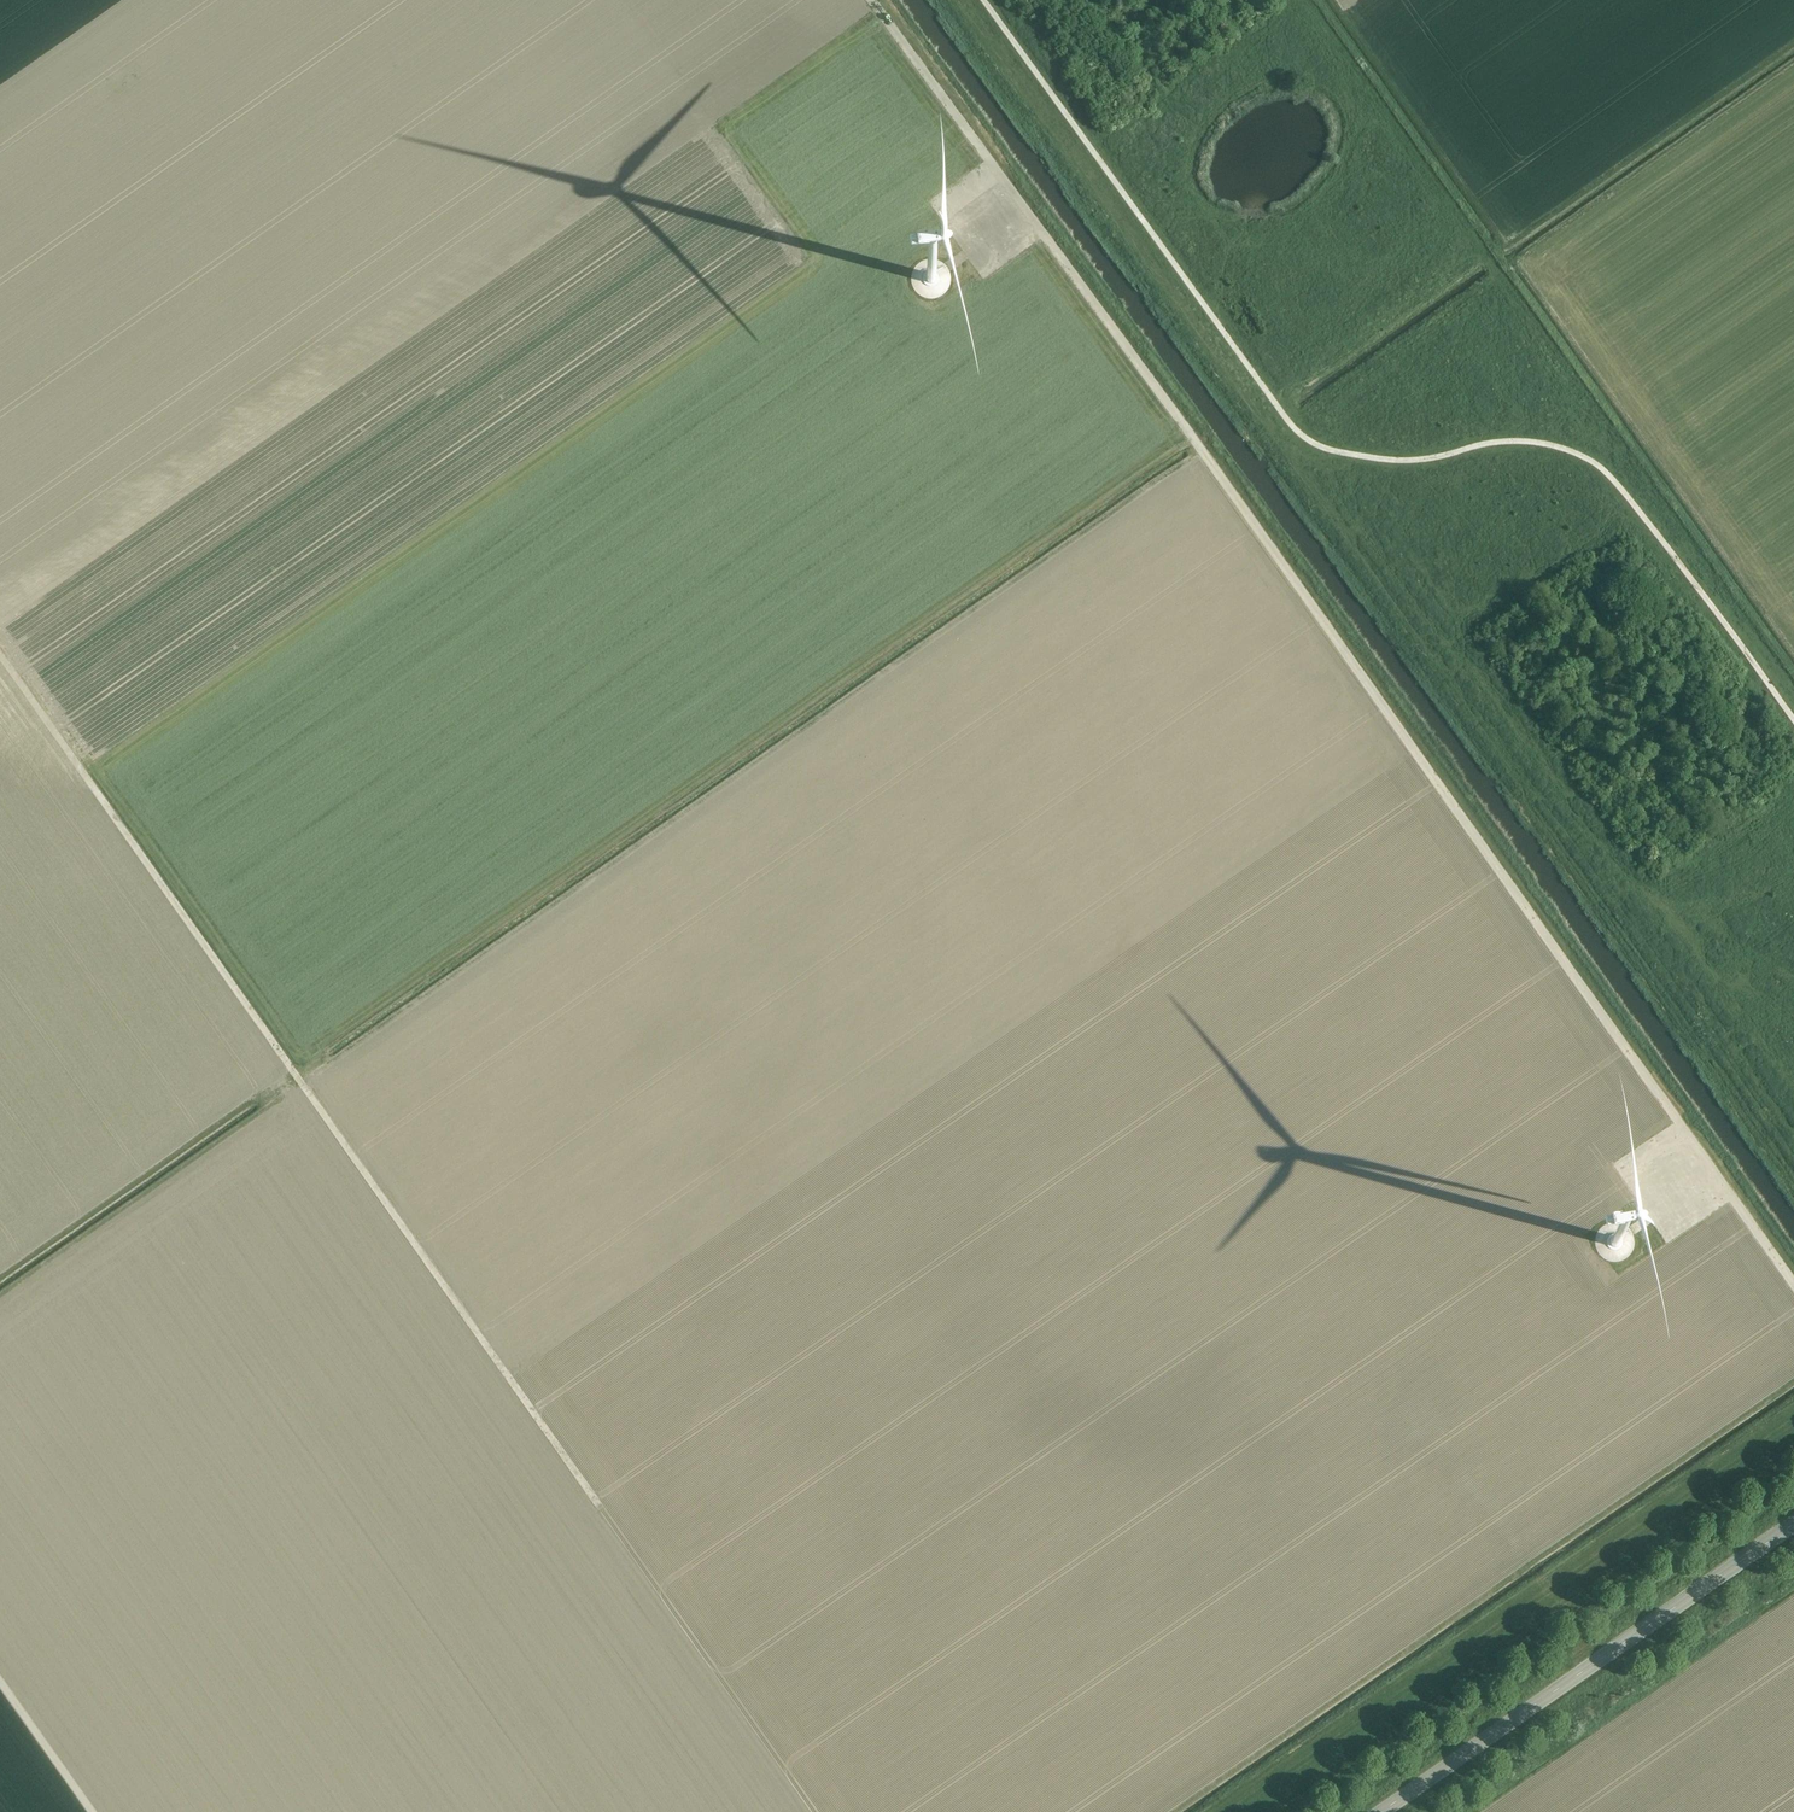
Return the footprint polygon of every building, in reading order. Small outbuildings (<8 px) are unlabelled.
[(120,56),(121,77),(129,77),(129,56),(120,56)]
